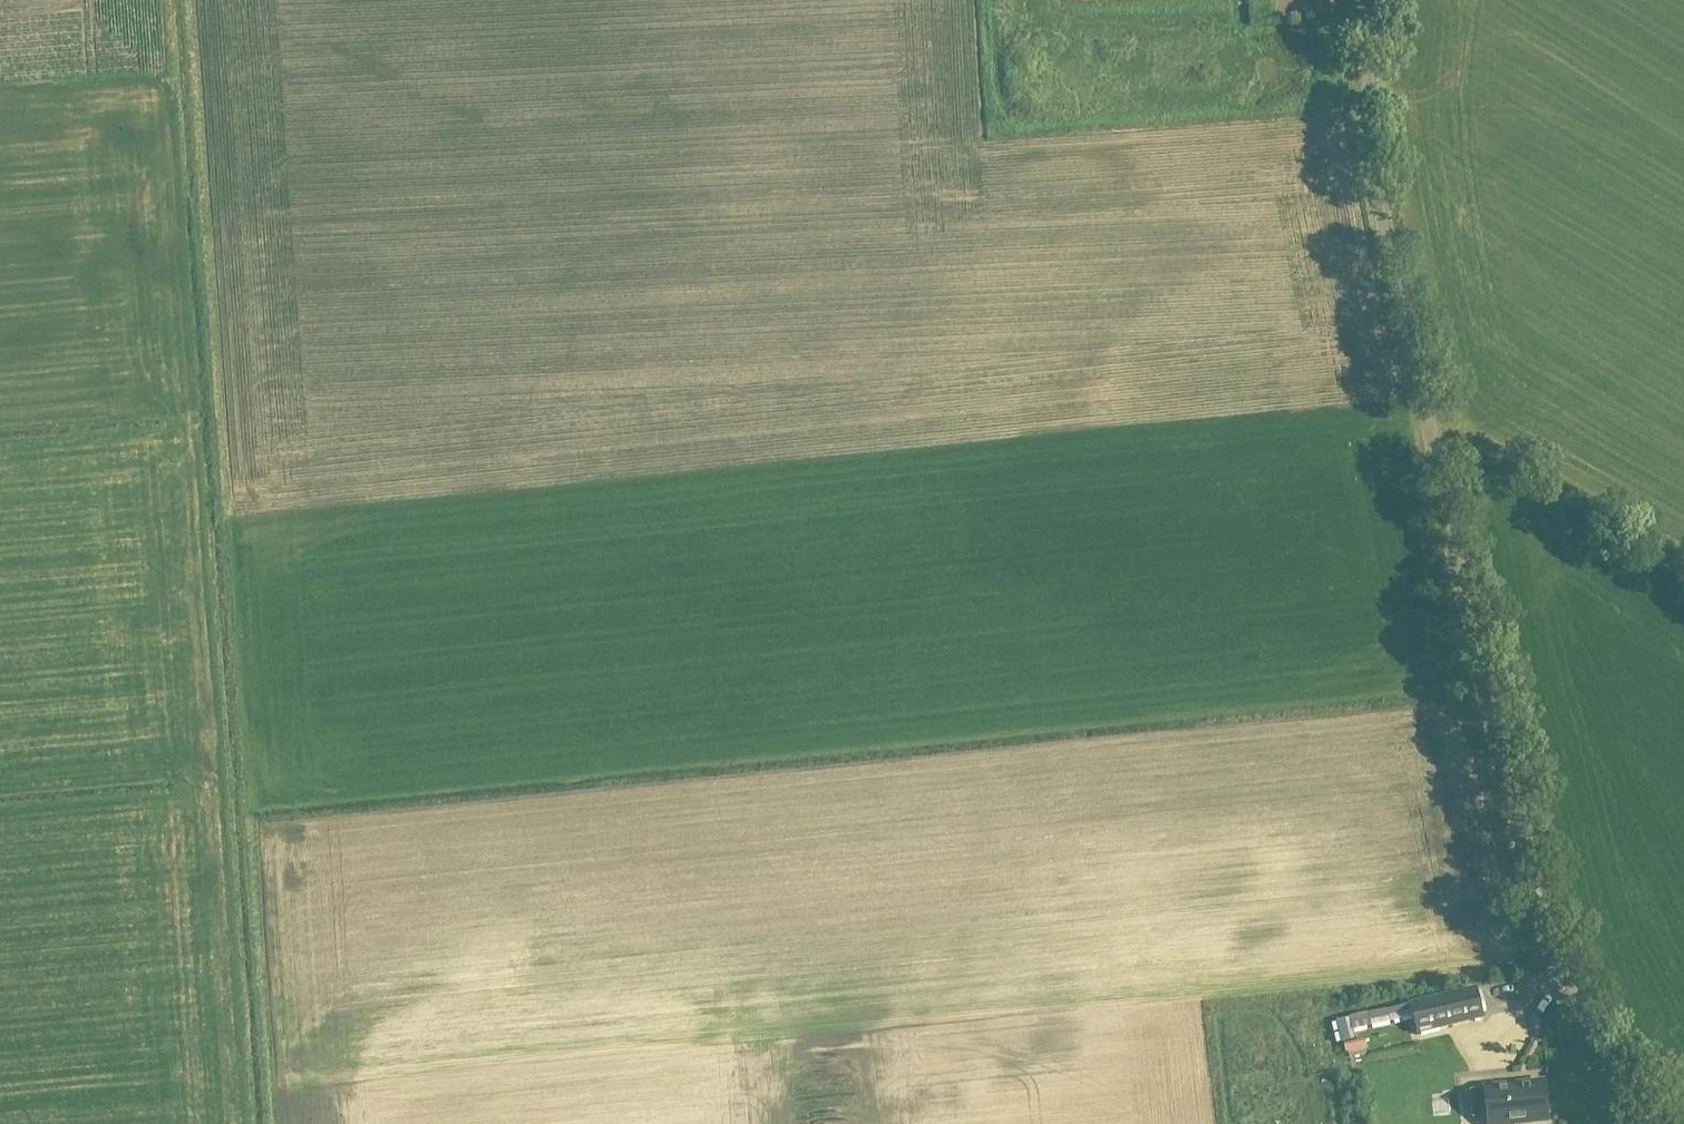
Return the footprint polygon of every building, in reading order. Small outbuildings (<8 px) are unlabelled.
[(1475,991),(1410,1007),(1416,1035),(1481,1019),(1475,991)] [(1471,1099),(1473,1118),(1486,1116),(1487,1123),(1539,1123),(1546,1123),(1542,1084),(1483,1090),(1484,1098),(1471,1099)]
